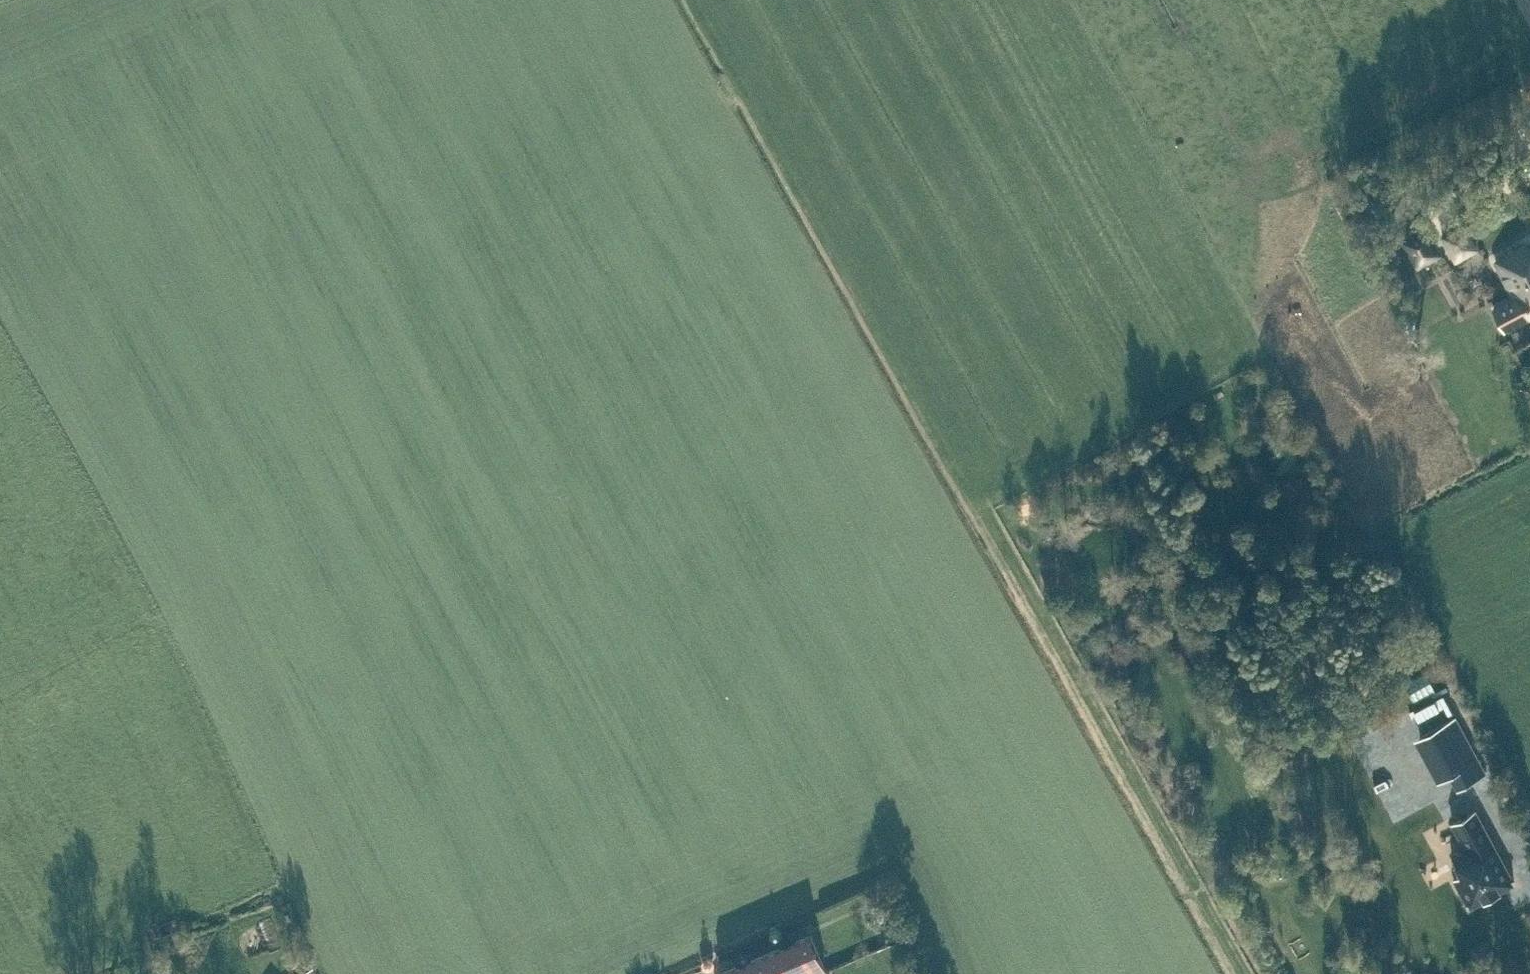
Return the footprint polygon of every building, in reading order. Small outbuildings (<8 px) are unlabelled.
[(1454,258),(1477,246),(1464,222),(1441,234),(1454,258)] [(1425,228),(1403,240),(1417,265),(1439,253),(1425,228)] [(1491,304),(1504,329),(1529,315),(1529,246),(1528,243),(1495,260),(1513,293),(1491,304)] [(1420,735),(1433,760),(1442,778),(1449,775),(1457,789),(1485,774),(1467,739),(1455,716),(1420,735)] [(1513,879),(1475,810),(1452,822),(1467,850),(1452,858),(1461,873),(1454,877),(1468,904),(1469,907),(1515,882),(1513,879)] [(869,906),(874,922),(885,919),(880,902),(869,906)] [(721,973),(817,973),(826,970),(810,933),(720,972),(721,973)] [(293,973),(314,973),(311,966),(293,973)]
